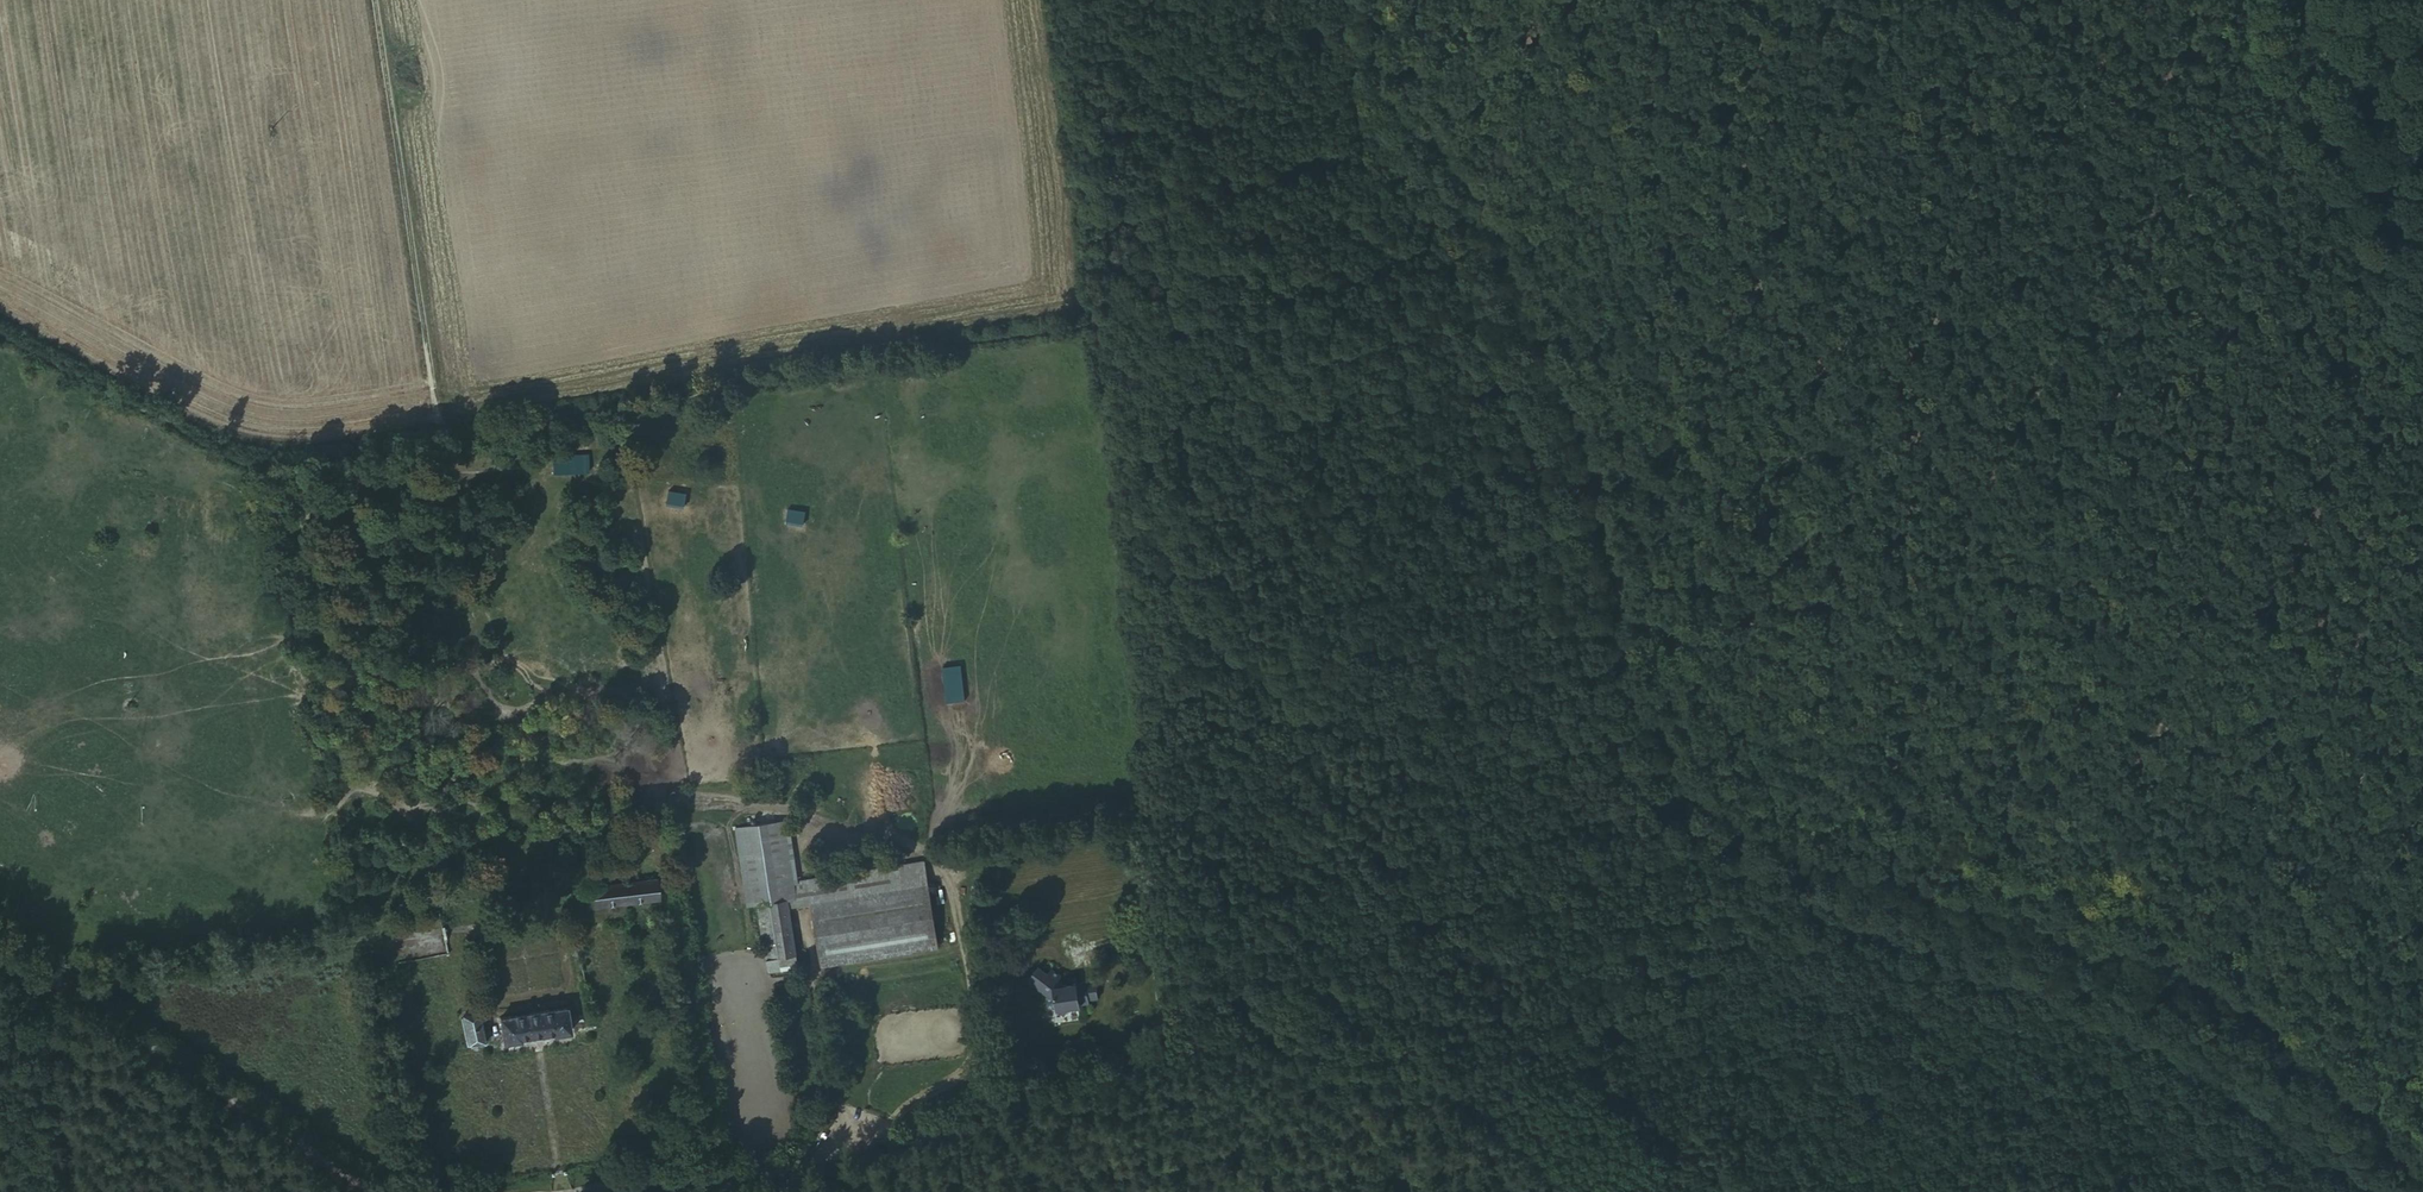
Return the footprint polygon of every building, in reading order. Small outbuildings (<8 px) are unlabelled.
[(795,909),(803,907),(799,883),(804,882),(793,817),(780,820),(786,852),(795,909)] [(786,852),(780,820),(748,826),(754,859),(773,853),(786,852)] [(754,859),(748,826),(740,827),(752,905),(761,904),(754,859)] [(772,971),(800,966),(804,966),(795,909),(786,852),(773,853),(754,859),(761,904),(772,971)] [(803,907),(819,905),(937,884),(933,861),(804,882),(799,883),(803,907)] [(663,899),(662,881),(596,887),(597,905),(663,899)] [(880,954),(881,957),(948,946),(937,884),(819,905),(829,963),(838,961),(880,954)] [(838,964),(881,957),(880,954),(838,961),(838,964)] [(825,966),(826,977),(839,976),(838,965),(825,966)] [(1040,981),(1059,995),(1068,1000),(1069,1010),(1077,1016),(1083,1008),(1093,1007),(1093,1005),(1099,1004),(1098,999),(1106,997),(1102,978),(1073,983),(1066,978),(1070,972),(1063,968),(1060,973),(1050,966),(1040,981)] [(1068,1000),(1059,995),(1055,1001),(1069,1010),(1068,1000)] [(577,1033),(577,1031),(573,1008),(505,1019),(509,1041),(510,1043),(529,1041),(528,1039),(560,1033),(561,1036),(577,1033)] [(483,1045),(492,1044),(486,1018),(467,1020),(470,1032),(473,1047),(483,1045)]
